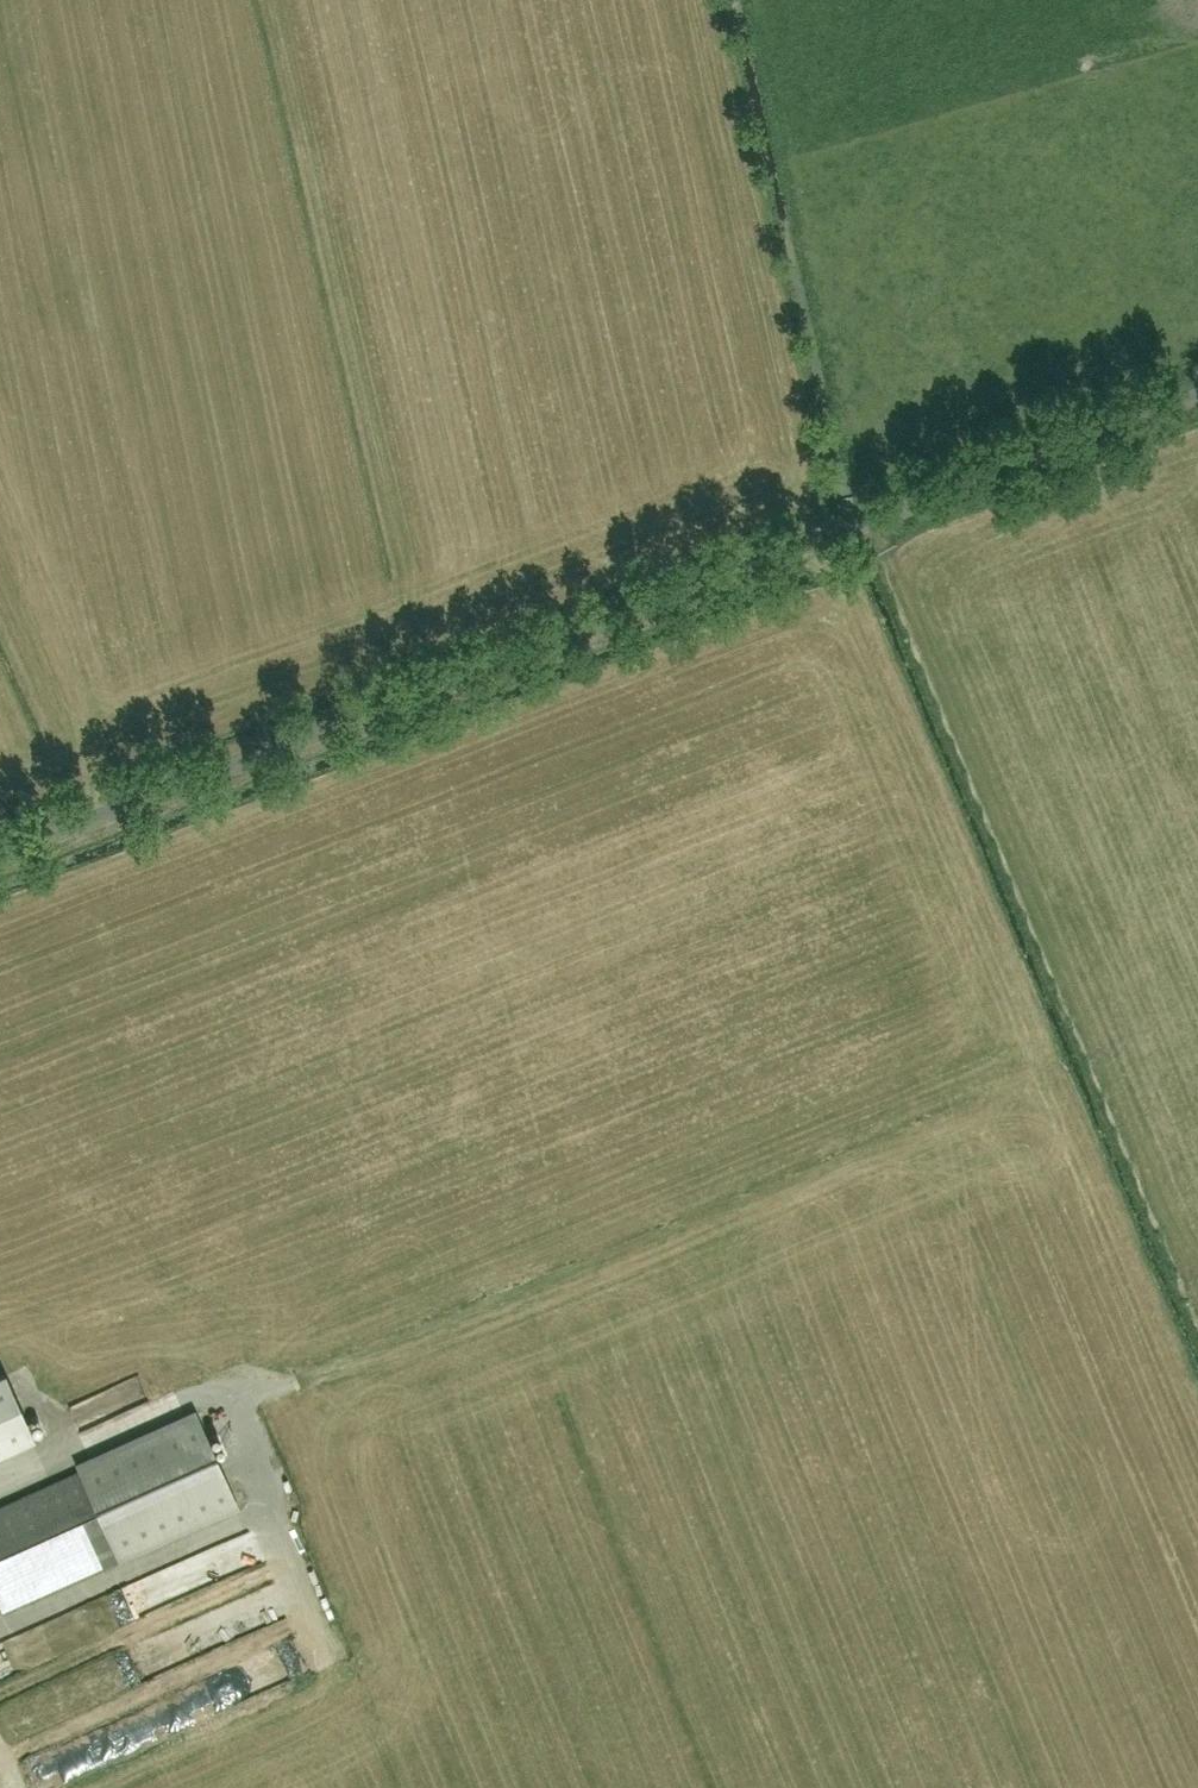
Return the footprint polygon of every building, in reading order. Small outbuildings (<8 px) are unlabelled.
[(33,1441),(3,1375),(0,1377),(0,1456),(33,1441)] [(81,1472),(0,1508),(0,1604),(4,1613),(238,1507),(199,1419),(81,1472)] [(205,1537),(206,1560),(251,1558),(250,1535),(205,1537)] [(159,1566),(103,1588),(113,1612),(169,1590),(159,1566)] [(260,1586),(176,1622),(190,1654),(273,1618),(260,1586)] [(144,1638),(95,1657),(101,1672),(106,1670),(111,1682),(126,1677),(126,1679),(156,1668),(144,1638)]
